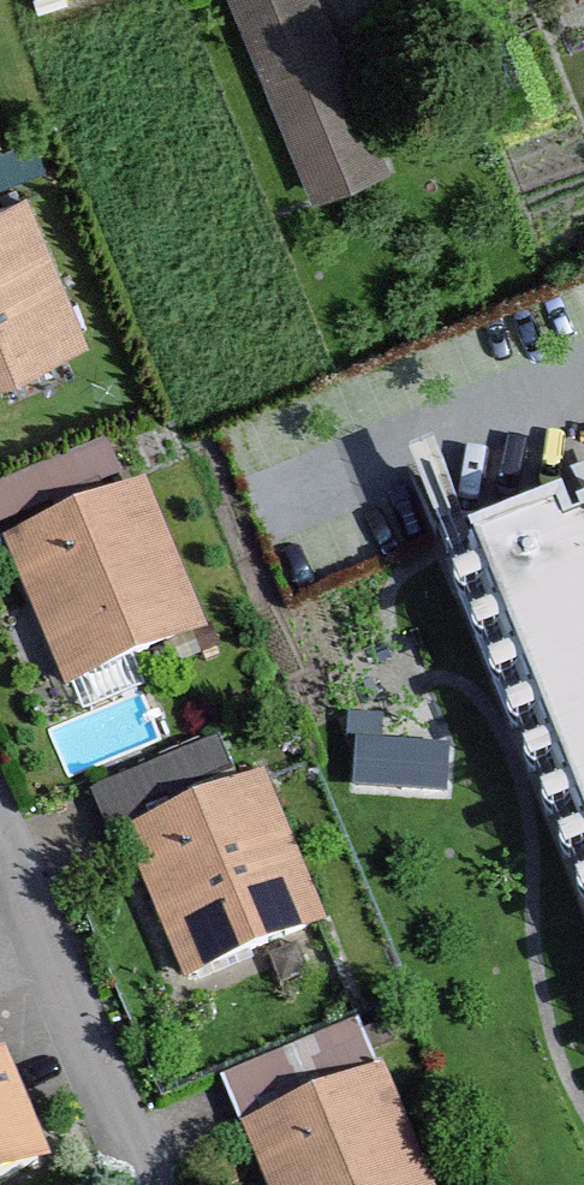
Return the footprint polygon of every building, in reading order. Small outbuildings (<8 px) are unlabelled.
[(315,203),(387,173),(314,0),(229,0),(315,203)] [(0,207),(0,381),(92,345),(28,196),(0,207)] [(0,481),(0,515),(55,490),(43,462),(0,481)] [(464,513),(583,819),(583,485),(572,490),(565,473),(464,513)] [(146,489),(4,547),(69,697),(211,641),(146,489)] [(449,742),(357,735),(353,782),(446,789),(449,742)] [(268,784),(124,844),(185,988),(323,935),(268,784)] [(221,1085),(266,1184),(431,1184),(357,1026),(221,1085)] [(0,1075),(0,1184),(22,1184),(56,1172),(13,1071),(0,1075)]
